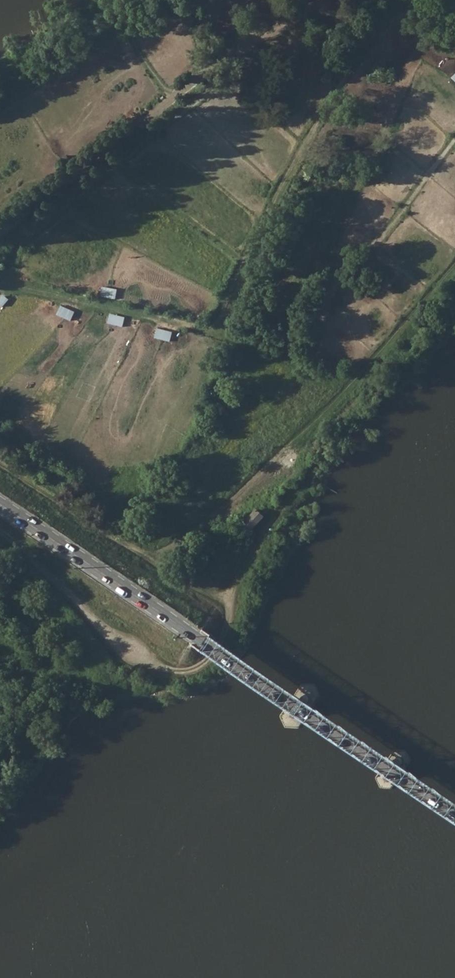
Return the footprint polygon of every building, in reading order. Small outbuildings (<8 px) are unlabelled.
[(448,17),(441,26),(454,36),(454,20),(448,17)] [(0,250),(0,265),(10,257),(3,248),(0,250)] [(118,290),(103,288),(102,297),(117,300),(118,290)] [(3,295),(0,298),(0,304),(3,306),(9,300),(3,295)] [(75,313),(62,306),(56,316),(71,323),(75,313)] [(126,318),(110,314),(108,325),(124,327),(126,318)] [(172,332),(158,329),(154,340),(170,343),(172,332)] [(229,538),(217,549),(226,560),(239,549),(229,538)]
